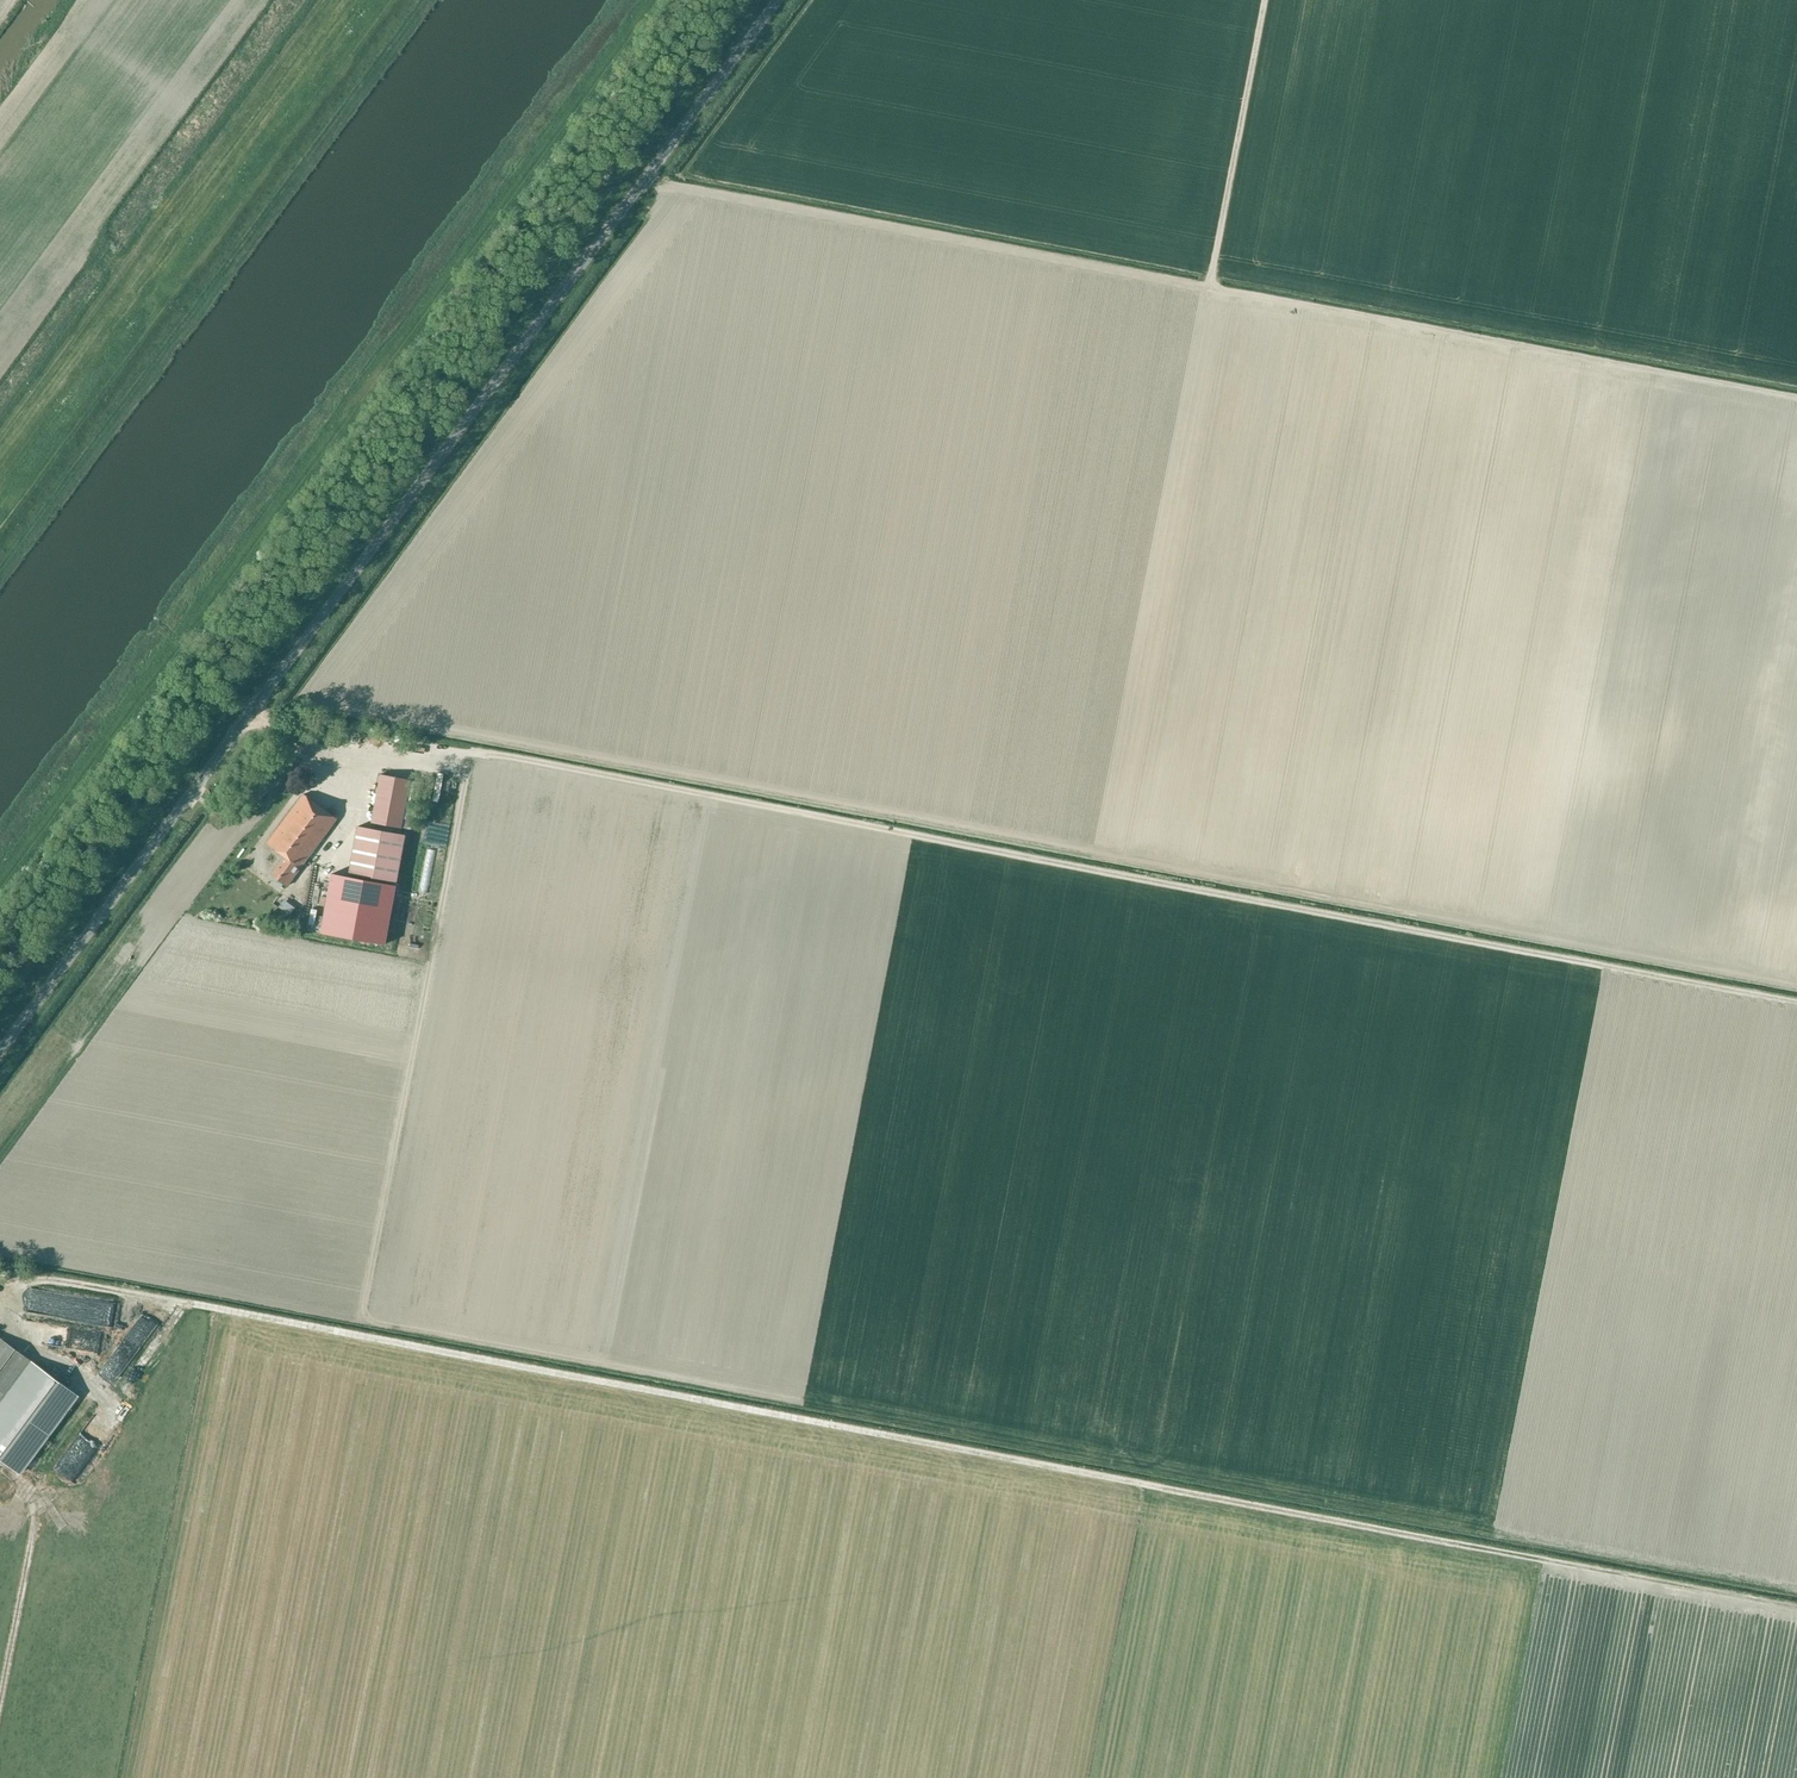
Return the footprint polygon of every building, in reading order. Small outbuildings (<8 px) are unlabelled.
[(448,764),(447,771),(467,775),(468,769),(448,764)] [(370,823),(401,829),(410,781),(380,774),(370,823)] [(337,819),(319,806),(304,794),(267,845),(283,857),(270,875),(286,887),(337,819)] [(405,835),(358,826),(349,873),(396,882),(405,835)] [(407,887),(348,876),(336,938),(395,949),(407,887)] [(291,905),(285,912),(290,916),(295,908),(291,905)] [(121,1327),(102,1368),(117,1375),(136,1334),(121,1327)] [(36,1346),(46,1345),(46,1330),(36,1330),(36,1346)] [(18,1473),(76,1394),(0,1338),(0,1459),(18,1473)]
